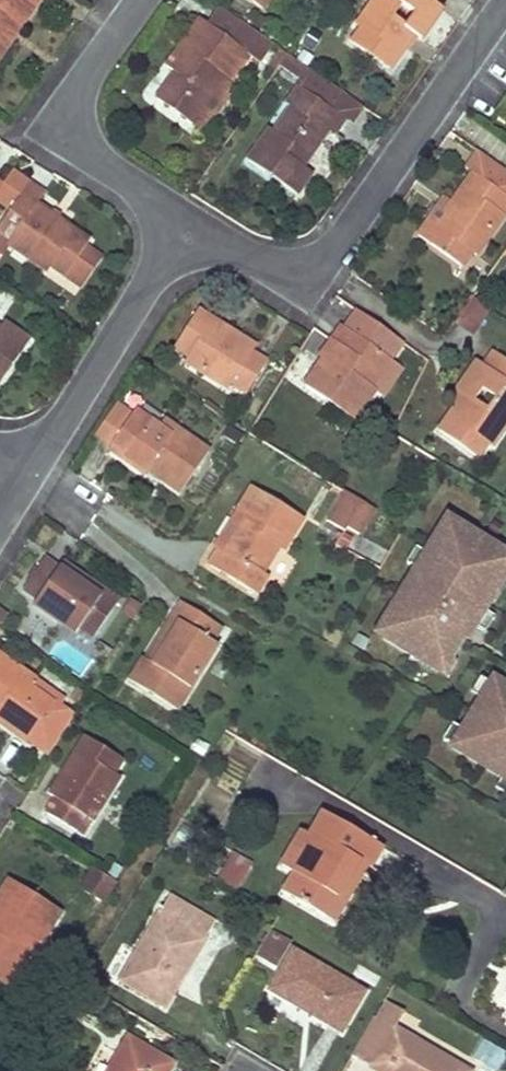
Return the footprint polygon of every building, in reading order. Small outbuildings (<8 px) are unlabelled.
[(5,24),(17,32),(39,0),(0,0),(0,31),(5,24)] [(261,9),(268,0),(249,0),(261,9)] [(356,28),(360,30),(350,44),(390,71),(413,36),(419,40),(440,8),(434,4),(437,0),(375,0),(356,28)] [(225,38),(237,21),(220,10),(208,26),(225,38)] [(260,66),(273,47),(237,21),(225,38),(208,26),(200,21),(166,68),(175,75),(157,100),(191,125),(225,77),(230,81),(247,58),(260,66)] [(17,32),(5,24),(0,31),(0,56),(17,32)] [(335,113),(346,96),(308,71),(286,105),(292,109),(273,134),(269,130),(247,163),(296,196),(312,172),(304,166),(329,131),(334,135),(344,119),(335,113)] [(225,77),(191,125),(202,133),(237,86),(230,81),(225,77)] [(346,121),(357,104),(346,96),(335,113),(344,119),(346,121)] [(505,120),(505,99),(496,113),(505,120)] [(471,175),(483,156),(475,151),(463,169),(471,175)] [(505,201),(505,172),(483,156),(471,175),(436,227),(428,222),(418,236),(463,268),(471,253),(476,257),(503,216),(499,212),(505,201)] [(0,225),(0,236),(9,241),(6,245),(47,272),(50,268),(63,278),(66,272),(82,283),(99,260),(82,247),(86,241),(35,204),(40,197),(26,188),(0,225)] [(6,245),(9,241),(0,236),(0,254),(6,245)] [(401,342),(356,309),(342,331),(338,328),(319,357),(322,360),(303,389),(353,421),(372,391),(369,389),(401,342)] [(253,348),(196,312),(173,348),(192,360),(187,365),(227,391),(229,385),(244,395),(264,364),(249,354),(253,348)] [(26,342),(3,325),(0,329),(0,379),(26,342)] [(484,368),(476,362),(448,403),(454,408),(439,431),(477,458),(486,445),(491,449),(505,428),(505,363),(494,354),(484,368)] [(157,430),(135,413),(126,427),(111,448),(108,453),(142,476),(145,471),(178,493),(206,452),(162,422),(157,430)] [(111,448),(126,427),(111,415),(96,438),(111,448)] [(282,550),(299,520),(250,491),(238,511),(246,517),(224,554),(218,551),(208,566),(256,595),(266,578),(260,575),(277,547),(282,550)] [(334,530),(351,501),(335,491),(317,520),(334,530)] [(224,554),(246,517),(238,511),(215,549),(218,551),(224,554)] [(505,577),(505,555),(443,516),(372,632),(444,677),(505,577)] [(77,629),(92,639),(116,602),(61,565),(58,570),(43,560),(21,591),(37,601),(32,609),(74,636),(77,629)] [(120,644),(139,603),(122,596),(103,636),(120,644)] [(140,661),(128,682),(177,710),(215,646),(211,643),(219,629),(179,606),(170,621),(184,630),(173,650),(163,645),(151,668),(144,663),(140,661)] [(173,650),(184,630),(170,621),(144,663),(151,668),(163,645),(173,650)] [(0,659),(0,724),(27,744),(29,741),(49,756),(72,718),(53,706),(28,688),(32,682),(0,659)] [(505,787),(505,689),(485,676),(441,747),(505,787)] [(58,699),(32,682),(28,688),(53,706),(58,699)] [(54,799),(45,813),(75,832),(84,818),(91,823),(118,779),(111,775),(121,761),(83,739),(48,796),(54,799)] [(321,815),(310,833),(368,867),(379,849),(321,815)] [(290,878),(279,896),(320,920),(354,864),(363,869),(366,871),(368,867),(310,833),(305,841),(298,837),(278,870),(290,878)] [(237,893),(252,863),(229,852),(214,882),(237,893)] [(354,864),(320,920),(329,925),(363,869),(354,864)] [(102,901),(113,883),(91,869),(80,887),(102,901)] [(60,915),(8,882),(0,894),(0,958),(18,970),(34,942),(40,946),(60,915)] [(167,900),(118,984),(162,1011),(212,927),(167,900)] [(272,942),(260,963),(274,971),(286,951),(272,942)] [(291,954),(267,993),(338,1035),(362,995),(291,954)] [(392,1032),(401,1015),(382,1004),(372,1020),(392,1032)] [(350,1059),(370,1070),(458,1070),(392,1032),(372,1020),(350,1059)] [(106,1070),(167,1070),(169,1067),(124,1040),(106,1070)]
